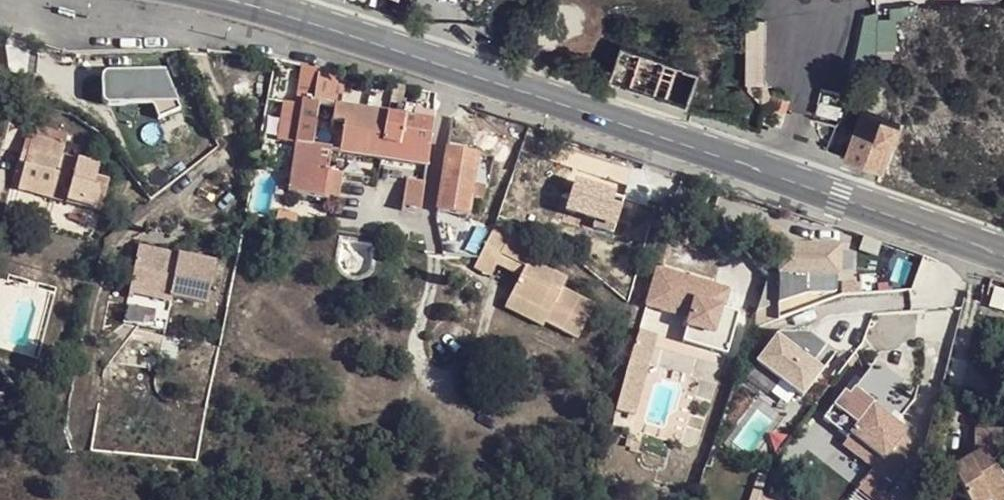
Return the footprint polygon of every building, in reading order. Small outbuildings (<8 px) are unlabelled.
[(863,13),(854,60),(891,67),(900,20),(863,13)] [(765,94),(764,15),(743,15),(744,95),(765,94)] [(618,42),(605,79),(684,104),(697,67),(618,42)] [(300,68),(295,106),(301,106),(304,100),(312,101),(317,75),(317,70),(300,68)] [(154,73),(90,73),(90,105),(112,105),(112,100),(135,100),(140,105),(150,120),(171,110),(154,73)] [(317,75),(312,101),(318,102),(335,105),(339,106),(342,87),(343,79),(317,75)] [(342,87),(339,106),(352,108),(355,90),(342,87)] [(289,195),(324,200),(330,148),(314,144),(318,102),(312,101),(304,100),(301,106),(299,114),(295,147),(289,195)] [(280,144),(295,147),(299,114),(301,106),(295,106),(285,105),(280,144)] [(333,121),(342,122),(339,154),(426,166),(432,122),(352,108),(339,106),(335,105),(333,121)] [(879,168),(890,139),(871,135),(876,114),(858,109),(844,156),(879,168)] [(871,135),(890,139),(896,120),(876,114),(871,135)] [(45,155),(48,144),(31,140),(28,152),(45,155)] [(65,149),(48,144),(45,155),(28,152),(16,195),(100,217),(108,187),(95,184),(99,170),(62,160),(65,149)] [(437,213),(466,217),(467,211),(470,195),(472,182),(476,153),(448,148),(437,213)] [(405,182),(401,212),(420,214),(424,184),(405,182)] [(484,184),(472,182),(470,195),(482,196),(484,184)] [(480,213),(482,196),(470,195),(467,211),(480,213)] [(508,237),(492,228),(472,269),(512,289),(502,309),(542,327),(544,324),(576,340),(594,303),(562,288),(567,277),(528,259),(535,245),(510,232),(508,237)] [(837,248),(777,247),(777,276),(767,276),(756,313),(776,307),(805,297),(805,275),(836,276),(837,248)] [(213,268),(136,251),(126,301),(165,310),(166,305),(204,312),(213,268)] [(715,284),(660,266),(648,301),(690,315),(687,324),(731,338),(740,311),(724,306),(709,302),(715,284)] [(730,288),(715,284),(709,302),(724,306),(730,288)] [(690,315),(648,301),(639,325),(726,354),(731,338),(687,324),(690,315)] [(812,334),(779,332),(757,361),(803,397),(824,370),(814,362),(827,346),(812,334)] [(840,394),(819,421),(846,442),(840,448),(887,485),(902,465),(901,464),(904,444),(898,440),(902,435),(892,427),(910,404),(866,370),(845,398),(840,394)] [(971,428),(971,454),(945,466),(933,462),(923,499),(947,499),(948,494),(963,498),(964,499),(1003,499),(1003,484),(988,464),(996,454),(1003,454),(1003,429),(971,428)]
